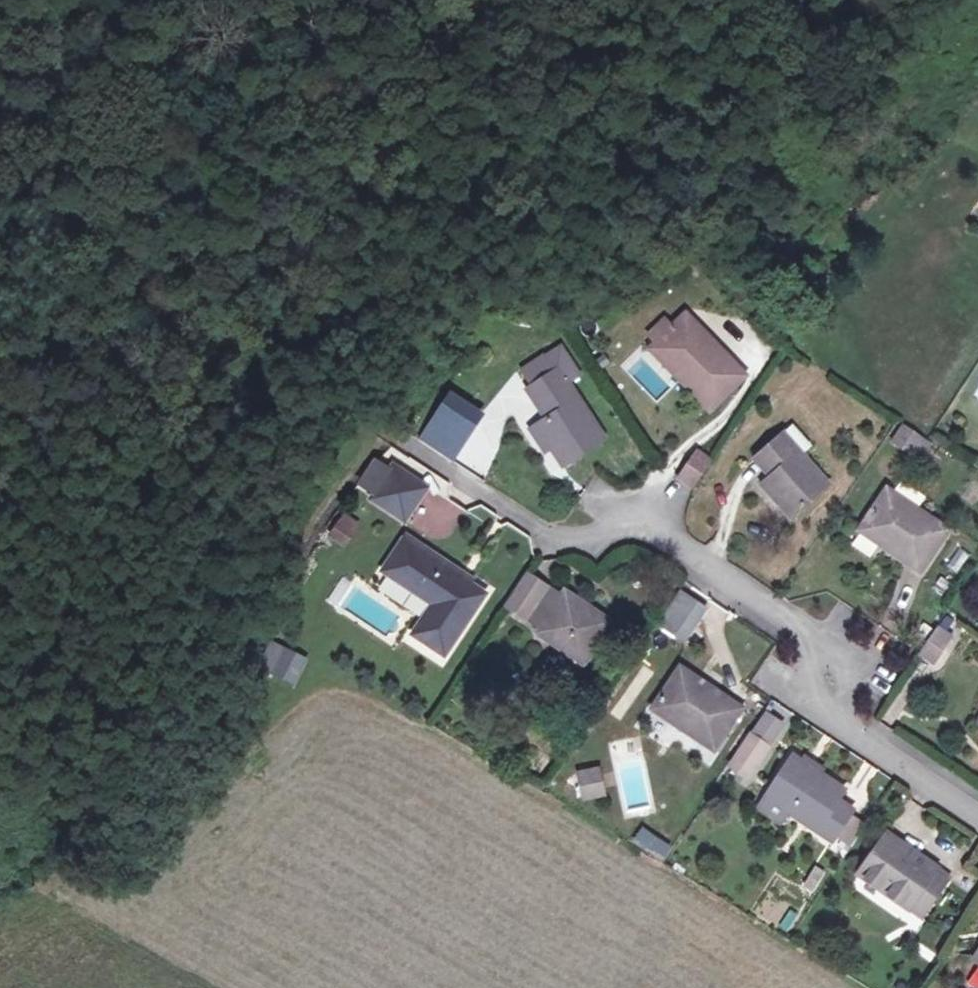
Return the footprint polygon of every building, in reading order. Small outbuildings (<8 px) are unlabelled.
[(738,378),(679,318),(650,344),(671,367),(663,373),(703,412),(738,378)] [(671,367),(650,344),(644,351),(663,373),(671,367)] [(570,382),(555,352),(537,362),(546,378),(525,389),(518,393),(527,410),(542,403),(549,418),(536,426),(527,431),(529,434),(540,456),(549,473),(592,450),(561,389),(570,382)] [(546,378),(537,362),(517,373),(525,389),(546,378)] [(473,420),(438,397),(426,417),(460,439),(473,420)] [(549,418),(542,403),(527,410),(536,426),(549,418)] [(426,417),(415,433),(449,456),(460,439),(426,417)] [(900,424),(891,441),(918,457),(928,440),(900,424)] [(449,456),(415,433),(408,445),(442,467),(449,456)] [(540,456),(529,434),(521,438),(531,460),(540,456)] [(821,487),(774,437),(742,463),(759,479),(750,490),(790,521),(821,487)] [(701,469),(685,459),(670,481),(685,491),(701,469)] [(420,490),(385,469),(365,500),(400,521),(420,490)] [(941,531),(880,492),(855,531),(916,570),(941,531)] [(430,494),(409,521),(441,545),(462,517),(430,494)] [(352,524),(340,517),(329,536),(340,543),(352,524)] [(472,578),(410,536),(404,545),(467,587),(472,578)] [(404,545),(400,542),(379,574),(430,608),(410,638),(441,658),(482,596),(467,587),(404,545)] [(543,589),(522,576),(502,607),(522,620),(543,589)] [(557,598),(543,589),(522,620),(536,630),(534,633),(580,662),(604,623),(560,594),(557,598)] [(671,603),(696,619),(703,608),(679,592),(671,603)] [(657,625),(681,641),(696,619),(671,603),(657,625)] [(944,642),(928,633),(911,659),(927,668),(944,642)] [(259,671),(298,685),(309,656),(269,641),(259,671)] [(735,707),(675,668),(650,709),(710,747),(735,707)] [(743,739),(758,749),(770,730),(755,720),(743,739)] [(743,739),(741,738),(722,767),(740,779),(759,750),(758,749),(743,739)] [(837,788),(787,756),(761,795),(783,810),(827,839),(830,833),(843,814),(846,808),(832,798),(837,788)] [(600,793),(595,771),(576,775),(581,798),(600,793)] [(783,810),(761,795),(755,806),(777,819),(783,810)] [(856,822),(843,814),(830,833),(844,842),(856,822)] [(664,860),(672,845),(643,829),(635,845),(664,860)] [(929,876),(877,840),(854,875),(906,910),(929,876)] [(944,886),(929,876),(906,910),(920,919),(944,886)] [(961,958),(977,971),(977,934),(961,958)]
